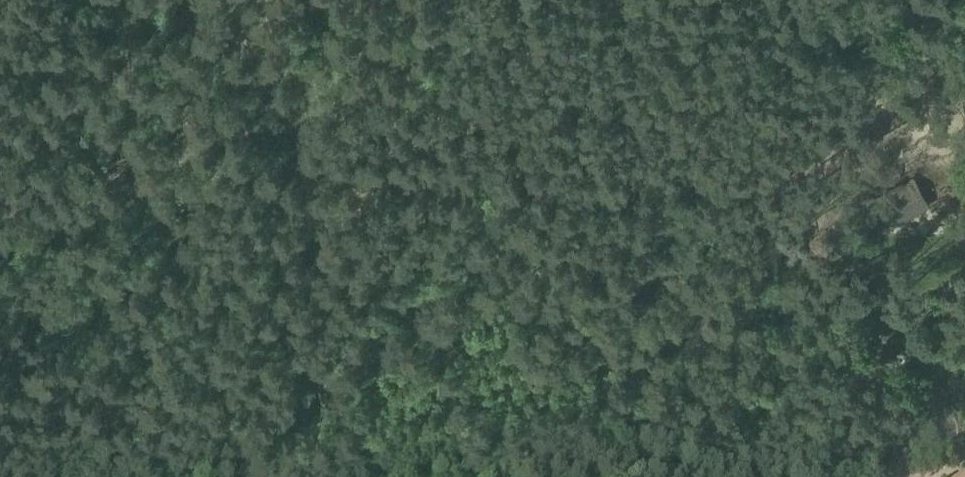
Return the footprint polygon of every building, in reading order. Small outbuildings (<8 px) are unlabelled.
[(923,206),(909,178),(856,205),(870,233),(923,206)]
